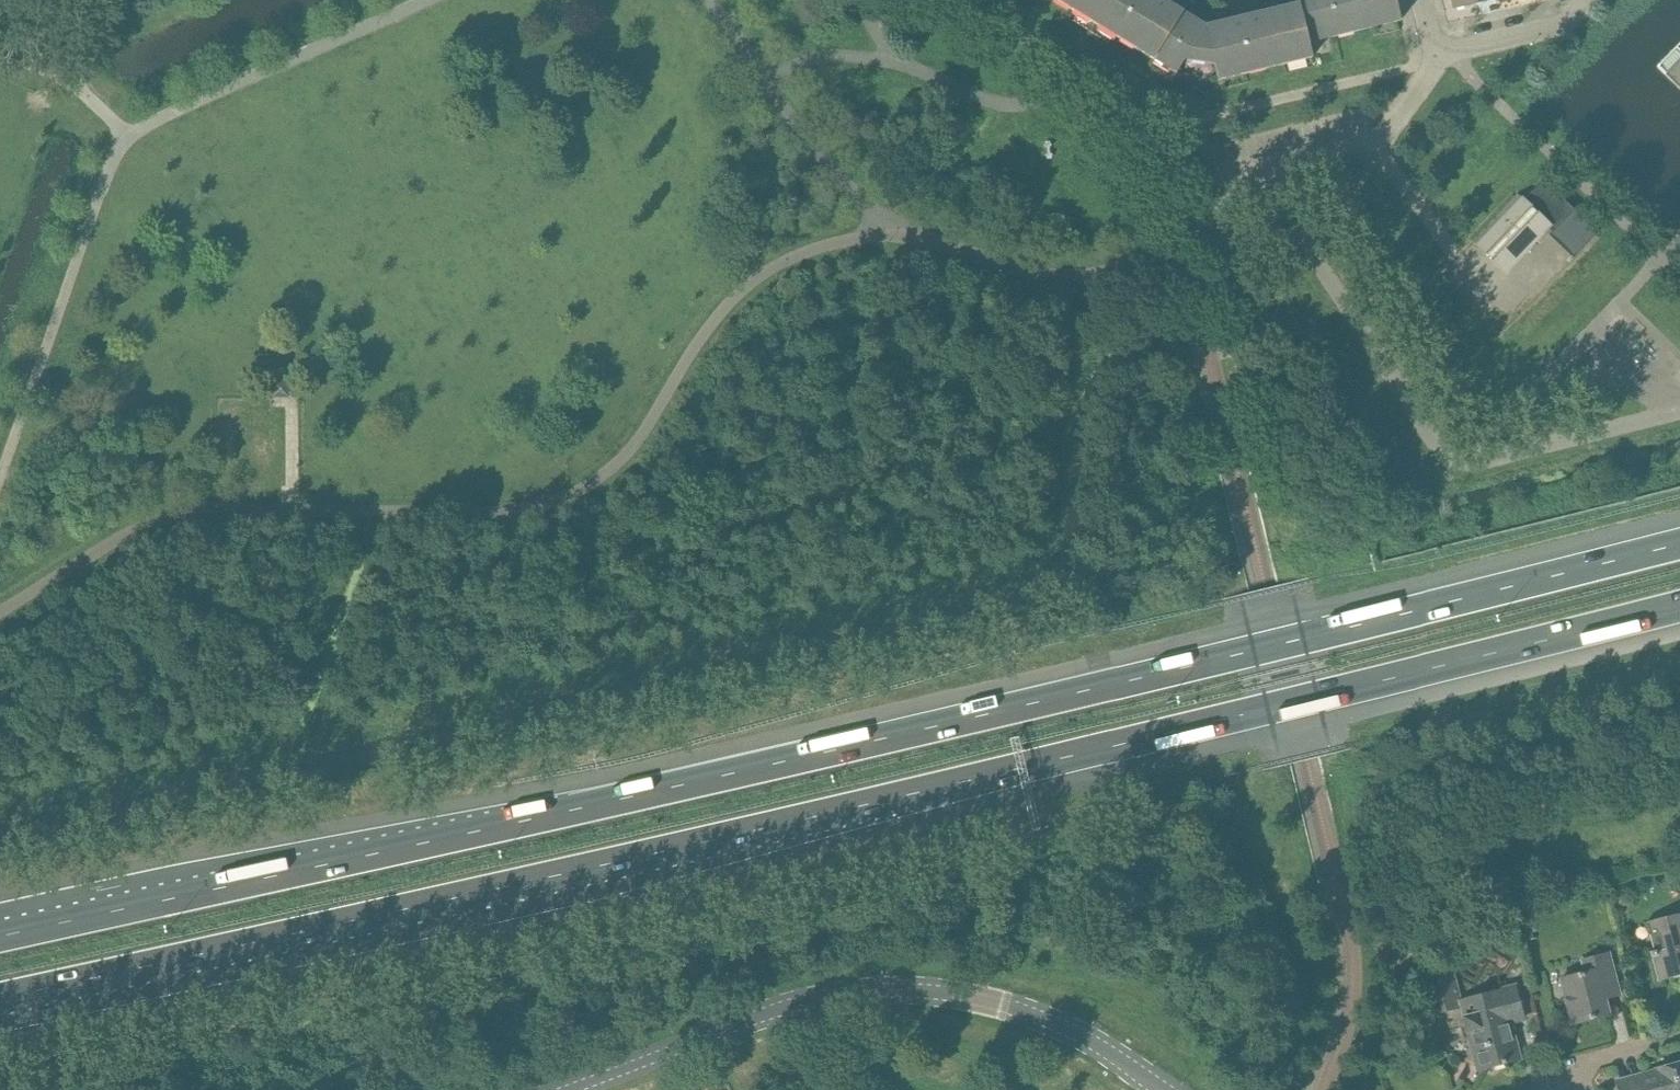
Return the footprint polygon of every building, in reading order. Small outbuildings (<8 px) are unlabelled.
[(1071,9),(1095,23),(1109,0),(1057,0),(1071,9)] [(1095,23),(1120,39),(1153,59),(1177,74),(1185,60),(1200,63),(1206,27),(1182,13),(1186,6),(1176,0),(1109,0),(1095,23)] [(1298,4),(1300,4),(1309,43),(1336,36),(1372,27),(1398,21),(1401,20),(1396,0),(1297,0),(1298,4)] [(1452,8),(1477,3),(1476,0),(1450,0),(1452,8)] [(1206,27),(1200,63),(1215,65),(1219,80),(1246,73),(1284,64),(1313,57),(1309,43),(1300,4),(1298,4),(1258,14),(1256,6),(1255,6),(1244,9),(1246,17),(1234,20),(1233,20),(1206,27)] [(1665,74),(1679,89),(1679,59),(1665,74)] [(1548,235),(1573,258),(1598,232),(1543,180),(1524,200),(1517,194),(1472,241),(1506,273),(1548,229),(1552,232),(1548,235)] [(292,381),(274,381),(274,398),(292,398),(292,381)] [(1647,922),(1654,951),(1650,952),(1652,957),(1658,981),(1679,976),(1679,913),(1647,922)] [(1517,919),(1521,935),(1532,932),(1527,916),(1517,919)] [(1583,973),(1561,978),(1573,1023),(1609,1014),(1605,998),(1620,994),(1609,953),(1593,957),(1580,960),(1583,973)] [(1430,1015),(1462,1006),(1460,1000),(1451,968),(1424,991),(1430,1015)] [(1515,985),(1460,1000),(1462,1006),(1470,1036),(1475,1035),(1484,1068),(1520,1059),(1511,1025),(1525,1021),(1522,1013),(1515,985)] [(1617,1080),(1619,1088),(1619,1089),(1679,1089),(1679,1062),(1656,1068),(1656,1070),(1644,1073),(1617,1080)]
